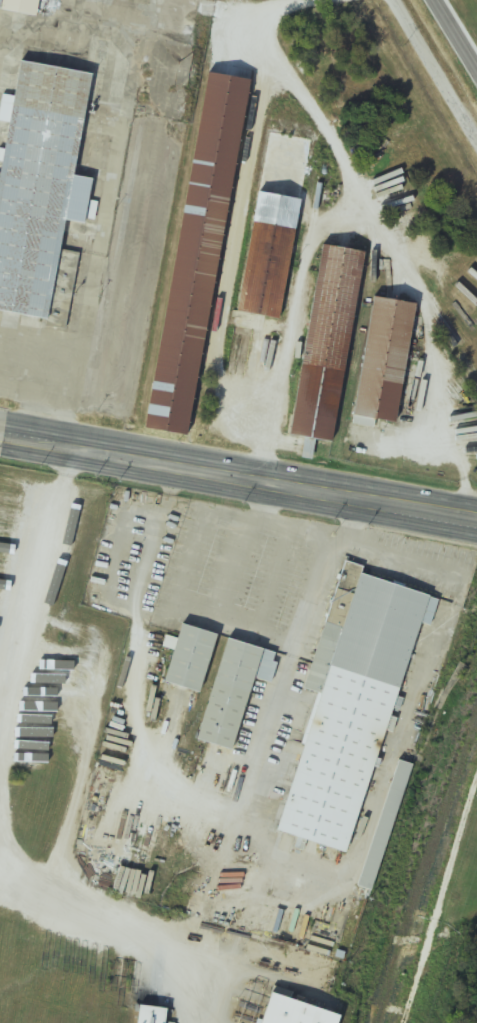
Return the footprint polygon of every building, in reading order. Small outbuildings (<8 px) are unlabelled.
[(38,14),(40,0),(0,0),(0,9),(38,14)] [(22,61),(17,96),(3,94),(0,114),(0,121),(7,122),(0,172),(0,312),(67,321),(74,269),(60,267),(67,219),(88,222),(94,177),(78,175),(93,71),(22,61)] [(153,429),(197,435),(247,76),(203,70),(153,429)] [(269,131),(241,311),(281,317),(308,137),(269,131)] [(295,435),(338,441),(365,249),(322,243),(295,435)] [(356,424),(376,427),(377,418),(400,421),(417,301),(374,295),(356,424)] [(351,853),(419,622),(431,625),(439,597),(362,574),(364,566),(344,560),(306,689),(320,693),(279,832),(351,853)] [(219,633),(182,624),(166,682),(203,692),(219,633)] [(255,679),(271,683),(279,652),(225,638),(200,740),(237,750),(255,679)] [(39,657),(76,678),(81,670),(43,649),(39,657)] [(24,700),(23,722),(56,723),(57,701),(24,700)] [(57,728),(24,723),(20,753),(62,759),(63,750),(54,749),(57,728)] [(412,763),(399,759),(360,887),(374,892),(412,763)] [(344,1013),(271,991),(261,1022),(341,1022),(344,1013)] [(169,1008),(139,1005),(138,1022),(167,1022),(169,1008)]
